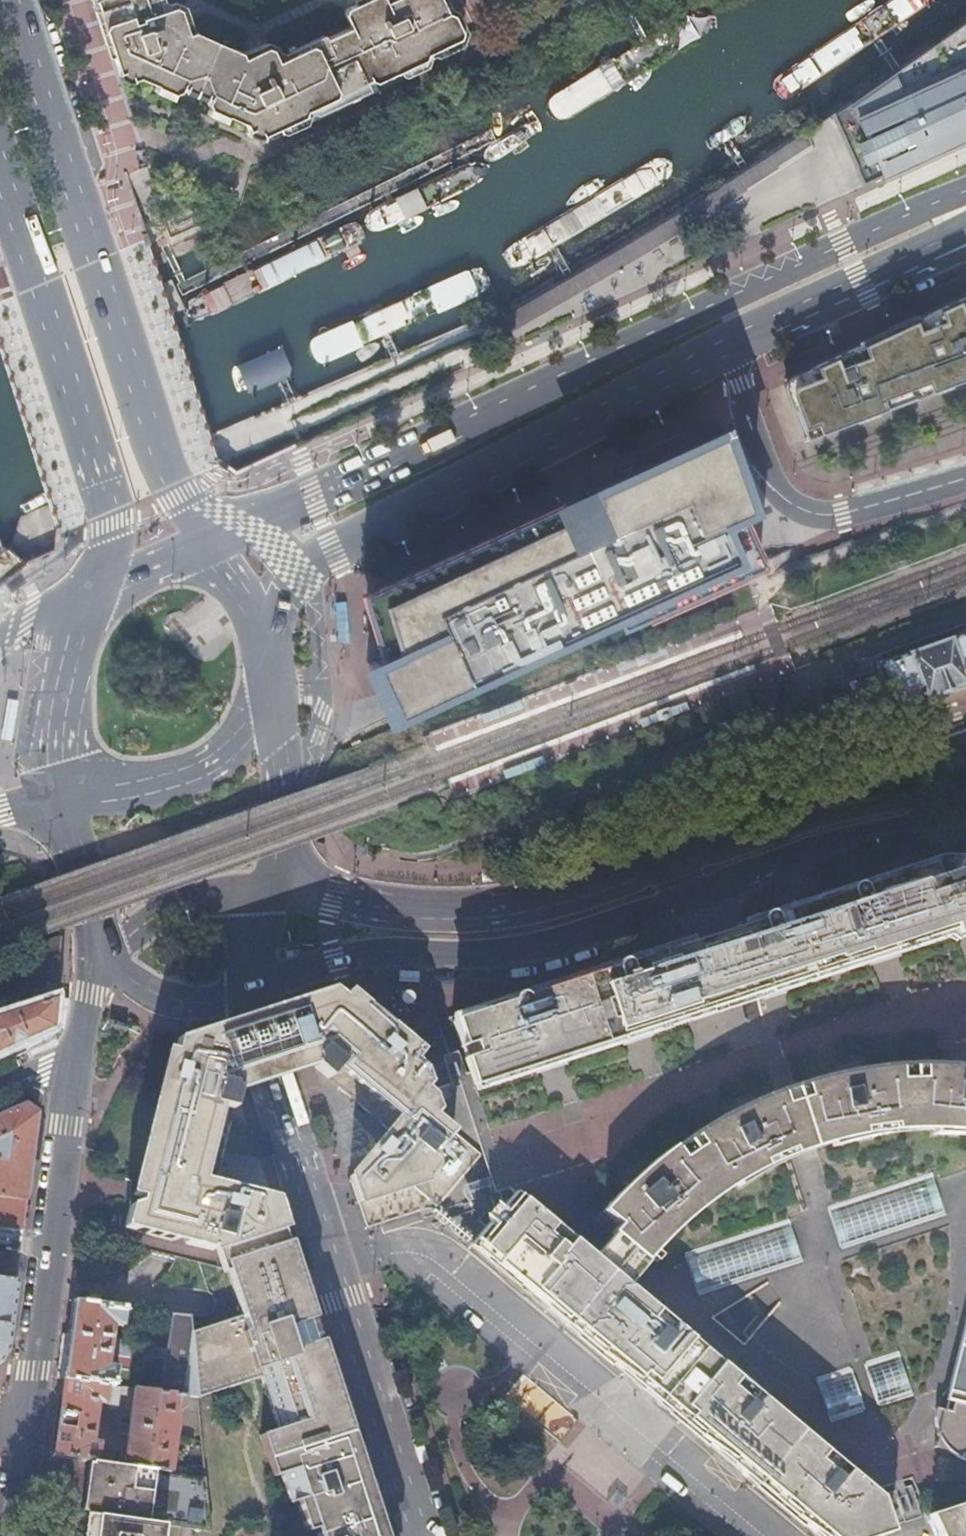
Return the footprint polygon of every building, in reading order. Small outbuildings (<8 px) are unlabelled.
[(98,6),(109,40),(120,75),(125,77),(127,78),(138,74),(156,81),(174,89),(179,87),(180,86),(207,97),(207,99),(209,104),(227,112),(244,119),(249,130),(257,133),(259,132),(277,124),(302,112),(304,106),(309,105),(332,93),(341,89),(364,78),(369,76),(375,78),(398,67),(423,55),(425,50),(430,48),(458,35),(460,29),(452,11),(446,10),(441,0),(357,0),(356,0),(345,5),(343,11),(346,16),(349,24),(324,35),(290,52),(277,58),(271,46),(266,44),(243,54),(240,49),(230,45),(229,48),(202,36),(203,33),(193,28),(187,31),(179,6),(174,4),(162,8),(159,0),(96,0),(98,6)] [(773,81),(770,87),(771,95),(778,102),(782,103),(786,102),(925,9),(932,3),(933,0),(895,0),(773,81)] [(709,2),(702,6),(645,40),(564,90),(560,94),(557,102),(558,109),(560,113),(565,115),(570,115),(576,113),(720,29),(724,20),(722,10),(718,5),(709,2)] [(184,5),(179,6),(187,31),(193,28),(184,5)] [(104,42),(109,40),(98,6),(93,8),(104,42)] [(452,11),(460,29),(464,27),(456,10),(452,11)] [(863,185),(965,137),(965,19),(830,113),(833,120),(863,185)] [(290,52),(324,35),(322,31),(288,47),(290,52)] [(459,38),(458,35),(430,48),(431,51),(437,53),(457,43),(459,38)] [(263,39),(240,49),(243,54),(266,44),(263,39)] [(425,59),(423,55),(398,67),(399,70),(405,73),(422,64),(425,59)] [(365,82),(364,78),(341,89),(342,93),(348,95),(363,87),(365,82)] [(174,89),(156,81),(153,87),(171,95),(174,89)] [(332,93),(309,105),(311,108),(316,110),(332,103),(334,96),(332,93)] [(227,112),(209,104),(206,110),(224,118),(227,112)] [(302,112),(277,124),(279,126),(284,129),(302,121),(303,115),(302,112)] [(659,160),(653,161),(524,239),(512,247),(506,252),(504,255),(502,259),(510,272),(516,271),(521,269),(535,262),(669,179),(671,173),(671,168),(669,164),(663,161),(659,160)] [(461,167),(455,169),(402,194),(362,217),(356,223),(355,226),(355,230),(356,234),(362,238),(368,237),(376,234),(469,186),(473,181),(472,175),(469,169),(465,167),(461,167)] [(305,349),(305,352),(306,358),(308,364),(312,369),(315,370),(355,353),(481,298),(485,295),(487,290),(488,286),(485,277),(479,272),(476,271),(309,345),(305,349)] [(784,378),(805,437),(965,376),(965,295),(784,378)] [(359,594),(387,655),(368,664),(392,717),(614,616),(619,626),(760,564),(750,541),(737,514),(750,508),(721,426),(585,490),(592,504),(567,516),(561,501),(359,594)] [(888,659),(939,642),(965,635),(965,626),(891,651),(888,659)] [(860,669),(876,719),(917,707),(944,696),(965,689),(965,635),(939,642),(888,659),(860,669)] [(594,964),(548,979),(454,1009),(455,1013),(471,1065),(470,1066),(474,1079),(535,1060),(563,1050),(621,1032),(648,1023),(669,1016),(690,1010),(706,1004),(741,993),(756,989),(770,984),(782,981),(869,953),(896,944),(953,926),(955,932),(965,929),(965,853),(942,853),(929,857),(776,906),(740,918),(740,921),(713,930),(696,935),(693,936),(649,951),(648,948),(641,950),(594,964)] [(955,932),(953,926),(896,944),(869,953),(782,981),(770,984),(756,989),(741,993),(706,1004),(690,1010),(669,1016),(648,1023),(621,1032),(563,1050),(535,1060),(474,1079),(470,1066),(471,1065),(455,1013),(415,1026),(422,1046),(423,1047),(445,1117),(483,1147),(437,1205),(435,1206),(436,1208),(443,1214),(448,1213),(462,1208),(479,1203),(482,1205),(484,1207),(482,1213),(489,1219),(516,1186),(595,1252),(603,1242),(613,1230),(597,1216),(605,1208),(602,1206),(603,1205),(607,1200),(612,1195),(616,1190),(620,1187),(624,1182),(629,1177),(634,1173),(638,1168),(644,1164),(648,1160),(653,1156),(658,1152),(664,1148),(669,1144),(675,1140),(676,1142),(680,1139),(685,1136),(689,1133),(694,1129),(697,1128),(702,1124),(707,1122),(712,1118),(717,1116),(722,1113),(728,1111),(733,1108),(739,1105),(738,1105),(742,1103),(749,1100),(755,1097),(762,1094),(769,1092),(775,1090),(782,1087),(786,1086),(793,1083),(797,1082),(804,1080),(809,1078),(817,1076),(824,1074),(830,1073),(837,1071),(845,1070),(852,1069),(860,1068),(867,1067),(870,1066),(877,1065),(884,1065),(892,1063),(899,1063),(907,1062),(914,1063),(922,1062),(928,1062),(936,1062),(943,1063),(945,1063),(952,1063),(960,1064),(965,1064),(965,929),(955,932)] [(641,948),(641,950),(648,948),(649,951),(693,936),(659,942),(640,944),(641,948)] [(60,941),(51,941),(0,973),(0,1000),(13,996),(29,991),(57,984),(60,941)] [(418,1051),(422,1046),(349,985),(349,986),(345,990),(335,981),(295,993),(318,1060),(332,1072),(337,1065),(346,1073),(341,1080),(393,1123),(378,1141),(353,1170),(356,1184),(362,1196),(460,1162),(445,1117),(436,1109),(440,1104),(427,1064),(416,1054),(418,1051)] [(55,998),(57,985),(29,993),(33,1008),(54,1002),(55,998)] [(29,991),(13,996),(18,1012),(33,1008),(29,993),(29,991)] [(277,999),(298,1066),(318,1060),(295,993),(277,999)] [(275,1074),(298,1066),(277,999),(253,1007),(220,1018),(242,1085),(275,1074)] [(18,1012),(0,1018),(0,1051),(50,1028),(54,1002),(33,1008),(18,1012)] [(143,1163),(140,1174),(134,1172),(133,1200),(128,1221),(133,1222),(176,1233),(188,1229),(191,1236),(216,1242),(220,1241),(286,1220),(277,1193),(240,1185),(229,1182),(218,1179),(229,1133),(232,1123),(242,1085),(220,1018),(181,1030),(178,1044),(173,1042),(143,1163)] [(436,1109),(445,1117),(423,1047),(422,1046),(418,1051),(416,1054),(427,1064),(440,1104),(436,1109)] [(627,1279),(635,1269),(645,1257),(652,1249),(699,1205),(701,1203),(706,1199),(711,1195),(716,1191),(722,1188),(727,1184),(732,1181),(738,1178),(740,1181),(743,1179),(748,1176),(753,1173),(757,1170),(762,1167),(767,1164),(773,1162),(777,1159),(779,1158),(832,1138),(833,1142),(835,1141),(840,1140),(845,1138),(850,1136),(855,1135),(861,1134),(866,1133),(871,1132),(876,1131),(881,1130),(886,1128),(891,1128),(897,1127),(902,1127),(907,1126),(912,1126),(918,1125),(923,1125),(928,1125),(933,1125),(933,1129),(940,1130),(947,1130),(955,1130),(962,1130),(965,1131),(965,1064),(960,1064),(952,1063),(945,1063),(943,1063),(936,1062),(928,1062),(922,1062),(922,1076),(901,1077),(899,1063),(892,1063),(884,1065),(877,1065),(870,1066),(867,1067),(860,1068),(852,1069),(845,1070),(837,1071),(830,1073),(824,1074),(817,1076),(809,1078),(804,1080),(808,1093),(797,1096),(786,1100),(782,1087),(775,1090),(769,1092),(762,1094),(755,1097),(749,1100),(742,1103),(738,1105),(739,1105),(733,1108),(728,1111),(722,1113),(717,1116),(712,1118),(707,1122),(702,1124),(697,1128),(694,1129),(702,1142),(684,1153),(676,1142),(675,1140),(669,1144),(664,1148),(658,1152),(653,1156),(648,1160),(644,1164),(638,1168),(634,1173),(629,1177),(624,1182),(620,1187),(616,1190),(612,1195),(607,1200),(603,1205),(602,1206),(605,1208),(597,1216),(613,1230),(603,1242),(595,1252),(620,1273),(624,1271),(627,1279)] [(922,1076),(922,1062),(914,1063),(907,1062),(899,1063),(901,1077),(922,1076)] [(337,1065),(332,1072),(341,1080),(346,1073),(337,1065)] [(808,1093),(804,1080),(797,1082),(793,1083),(797,1096),(808,1093)] [(797,1096),(793,1083),(786,1086),(782,1087),(786,1100),(797,1096)] [(269,1089),(242,1085),(232,1123),(261,1128),(269,1089)] [(26,1203),(38,1114),(25,1105),(0,1116),(0,1199),(26,1203)] [(428,1202),(429,1202),(430,1202),(432,1202),(433,1202),(434,1203),(435,1204),(436,1204),(437,1205),(483,1147),(445,1117),(460,1162),(362,1196),(366,1211),(370,1221),(399,1211),(424,1203),(425,1202),(427,1202),(428,1202)] [(680,1139),(676,1142),(684,1153),(702,1142),(694,1129),(689,1133),(685,1136),(680,1139)] [(933,1169),(828,1204),(841,1242),(946,1208),(933,1169)] [(892,1528),(881,1493),(872,1485),(746,1380),(725,1361),(718,1355),(702,1342),(694,1334),(627,1279),(624,1271),(620,1273),(595,1252),(516,1186),(489,1219),(481,1229),(474,1236),(472,1239),(606,1350),(634,1373),(826,1535),(866,1535),(892,1528)] [(26,1203),(0,1199),(0,1229),(22,1232),(25,1211),(26,1203)] [(803,1254),(790,1215),(685,1249),(697,1288),(803,1254)] [(267,1430),(271,1446),(348,1427),(346,1420),(350,1419),(316,1319),(289,1232),(286,1220),(220,1241),(220,1242),(224,1252),(227,1265),(232,1263),(238,1285),(246,1308),(273,1355),(288,1425),(267,1430)] [(464,1232),(472,1239),(474,1236),(466,1230),(464,1232)] [(463,1233),(471,1240),(472,1239),(464,1232),(463,1233)] [(19,1257),(0,1255),(0,1356),(7,1345),(17,1269),(19,1257)] [(127,1301),(77,1294),(72,1331),(66,1371),(117,1377),(119,1361),(119,1360),(111,1359),(113,1347),(121,1349),(133,1350),(135,1333),(114,1331),(116,1317),(125,1318),(127,1301)] [(137,1302),(127,1301),(125,1318),(135,1319),(137,1302)] [(198,1372),(193,1325),(192,1309),(176,1307),(164,1384),(190,1387),(199,1388),(198,1372)] [(273,1355),(246,1308),(193,1325),(198,1372),(273,1355)] [(949,1381),(943,1406),(935,1404),(934,1411),(934,1419),(936,1426),(937,1429),(940,1436),(944,1442),(948,1446),(954,1450),(960,1454),(965,1456),(965,1315),(949,1381)] [(119,1360),(121,1349),(113,1347),(111,1359),(119,1360)] [(864,1359),(877,1400),(913,1388),(900,1348),(864,1359)] [(119,1360),(119,1361),(131,1363),(133,1350),(121,1349),(119,1360)] [(119,1361),(117,1377),(124,1379),(129,1379),(131,1363),(119,1361)] [(865,1404),(851,1363),(816,1374),(829,1415),(865,1404)] [(117,1377),(66,1371),(61,1411),(56,1447),(95,1453),(101,1453),(102,1447),(104,1434),(97,1433),(103,1395),(121,1398),(123,1385),(124,1379),(117,1377)] [(505,1393),(556,1440),(574,1420),(522,1374),(505,1393)] [(188,1401),(190,1387),(164,1384),(139,1380),(128,1457),(173,1464),(181,1404),(188,1401)] [(943,1406),(949,1381),(944,1386),(940,1393),(937,1400),(935,1404),(943,1406)] [(271,1446),(276,1469),(283,1467),(293,1497),(298,1495),(308,1527),(317,1523),(321,1535),(388,1535),(352,1426),(348,1427),(271,1446)] [(934,1442),(948,1446),(944,1442),(940,1436),(937,1429),(934,1442)] [(101,1453),(120,1456),(121,1450),(102,1447),(101,1453)] [(211,1523),(206,1468),(173,1464),(128,1457),(120,1456),(101,1453),(95,1453),(88,1507),(191,1520),(202,1522),(211,1523)] [(88,1507),(84,1535),(189,1535),(191,1520),(88,1507)] [(924,1520),(927,1524),(939,1520),(961,1513),(959,1508),(924,1520)] [(961,1513),(939,1520),(943,1534),(938,1535),(965,1535),(965,1512),(961,1513)] [(927,1524),(932,1535),(938,1535),(943,1534),(939,1520),(927,1524)]
